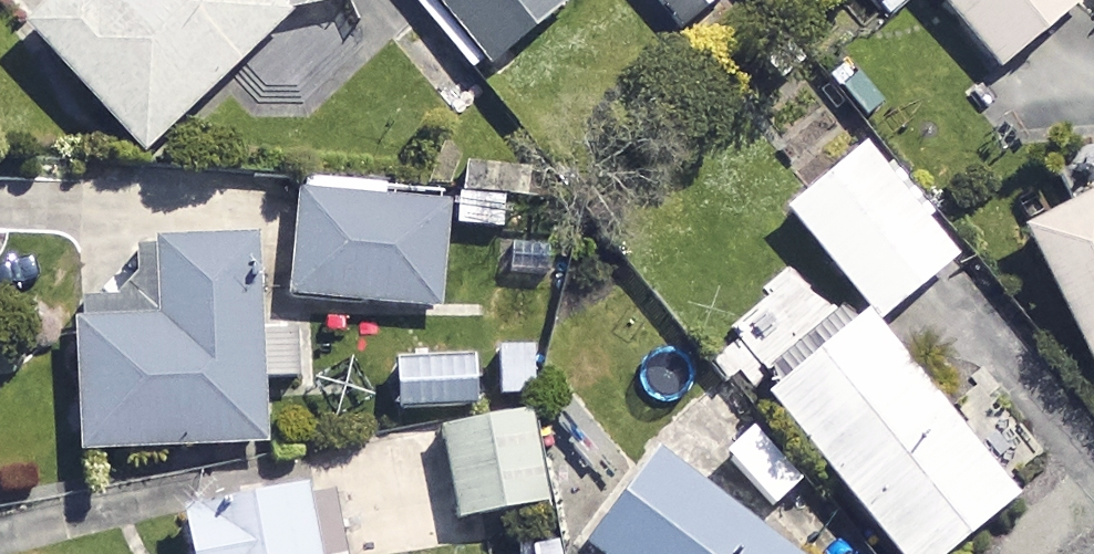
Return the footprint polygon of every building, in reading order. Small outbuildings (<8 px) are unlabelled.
[(17,39),(130,160),(281,20),(262,0),(59,0),(17,39)] [(464,75),(550,0),(399,0),(464,75)] [(1073,0),(928,0),(989,74),(1076,3),(1073,0)] [(950,259),(859,148),(777,215),(868,326),(950,259)] [(500,191),(448,194),(451,236),(503,233),(500,191)] [(1015,233),(1080,379),(1093,373),(1093,197),(1015,233)] [(443,214),(286,200),(277,300),(434,314),(443,214)] [(244,246),(143,250),(146,323),(66,325),(71,458),(253,451),(250,383),(293,382),(292,339),(247,341),(244,246)] [(853,320),(755,401),(883,553),(942,553),(1005,502),(853,320)] [(531,346),(487,349),(490,400),(533,398),(531,346)] [(469,353),(392,355),(394,410),(470,408),(469,353)] [(364,374),(311,379),(314,420),(367,416),(364,374)] [(540,510),(527,419),(438,432),(451,523),(540,510)] [(642,454),(576,545),(589,553),(779,553),(642,454)] [(333,480),(171,511),(179,553),(347,553),(333,480)]
